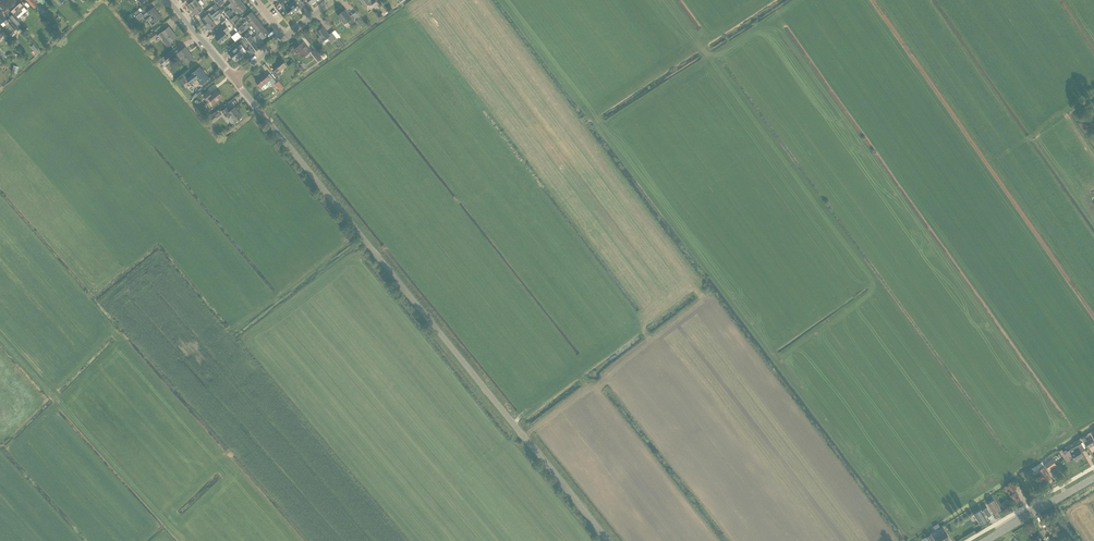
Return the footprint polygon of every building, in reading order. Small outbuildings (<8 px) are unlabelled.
[(18,0),(16,0),(4,11),(22,30),(27,26),(17,15),(22,10),(21,9),(24,6),(18,0)] [(193,9),(204,0),(200,0),(197,2),(196,0),(193,0),(189,4),(193,9)] [(193,9),(197,14),(203,9),(201,6),(208,0),(204,0),(193,9)] [(241,0),(234,0),(232,2),(234,5),(231,7),(233,9),(242,2),(241,0)] [(285,3),(287,6),(285,8),(291,15),(296,12),(287,0),(277,0),(279,3),(280,3),(282,5),(285,3)] [(296,12),(300,8),(296,2),(299,0),(298,0),(288,0),(287,0),(296,12)] [(380,2),(378,0),(373,0),(372,1),(372,0),(361,0),(363,4),(362,5),(365,9),(369,5),(372,8),(380,2)] [(242,2),(233,9),(235,11),(238,9),(240,13),(247,7),(242,2)] [(45,11),(38,4),(34,7),(41,15),(45,11)] [(156,22),(162,17),(154,7),(147,12),(149,14),(145,17),(147,20),(151,17),(156,22)] [(351,23),(354,20),(345,9),(338,15),(344,23),(349,20),(351,23)] [(201,19),(205,24),(220,12),(218,10),(210,17),(207,14),(201,19)] [(247,24),(249,22),(256,17),(251,11),(245,17),(247,20),(245,22),(247,24)] [(144,15),(141,12),(136,16),(139,20),(144,15)] [(221,14),(220,12),(205,24),(209,29),(216,24),(213,21),(221,14)] [(249,22),(254,27),(260,22),(256,17),(249,22)] [(221,31),(215,36),(221,43),(228,37),(225,33),(229,29),(230,30),(233,27),(228,21),(219,28),(221,31)] [(254,27),(258,33),(264,27),(260,22),(254,27)] [(160,33),(159,34),(162,38),(162,39),(162,40),(167,46),(168,46),(171,44),(171,43),(170,42),(177,36),(169,26),(160,33)] [(269,33),(264,27),(258,33),(263,38),(269,33)] [(317,31),(321,36),(318,38),(318,39),(321,42),(322,42),(324,41),(324,40),(327,37),(331,42),(336,38),(332,32),(329,34),(323,27),(317,31)] [(158,35),(155,31),(147,37),(151,41),(158,35)] [(340,37),(336,40),(341,46),(345,43),(340,37)] [(243,39),(239,42),(243,46),(245,48),(248,46),(243,39)] [(239,49),(243,46),(239,42),(238,40),(233,45),(235,48),(230,53),(235,59),(242,54),(239,49)] [(301,58),(310,50),(303,42),(294,49),(301,58)] [(186,62),(193,57),(185,46),(176,53),(180,58),(182,56),(186,62)] [(312,52),(317,59),(321,57),(315,49),(312,52)] [(175,55),(171,51),(164,58),(167,62),(175,55)] [(279,70),(286,65),(281,58),(272,65),(276,70),(273,72),(276,76),(281,73),(279,70)] [(201,84),(208,78),(200,67),(192,73),(193,74),(186,79),(191,84),(197,79),(201,84)] [(273,83),(276,81),(270,73),(267,75),(264,72),(255,79),(261,86),(270,79),(273,83)] [(283,86),(279,81),(275,84),(279,89),(283,86)] [(214,103),(222,96),(217,89),(211,94),(209,91),(203,95),(208,101),(210,99),(214,103)] [(234,123),(242,116),(234,107),(230,111),(227,107),(222,111),(227,116),(230,114),(231,116),(229,117),(229,120),(231,123),(234,123)] [(218,118),(215,114),(208,119),(211,123),(218,118)] [(1085,114),(1080,118),(1085,125),(1090,121),(1085,114)] [(1092,437),(1084,442),(1088,448),(1093,445),(1093,441),(1092,437)] [(1069,450),(1071,453),(1076,460),(1084,456),(1081,451),(1084,448),(1081,443),(1069,450)] [(1049,469),(1056,464),(1052,459),(1045,464),(1049,469)] [(1039,471),(1036,473),(1038,477),(1037,477),(1040,481),(1045,478),(1047,481),(1051,478),(1046,471),(1043,467),(1040,470),(1039,470),(1039,471)] [(1013,483),(1007,486),(1010,490),(1008,492),(1010,495),(1010,496),(1013,499),(1014,498),(1016,502),(1020,499),(1014,490),(1017,488),(1013,483)] [(999,510),(993,500),(988,503),(994,513),(999,510)] [(980,509),(973,514),(980,524),(987,520),(986,518),(991,514),(987,508),(983,510),(984,510),(982,512),(980,509)] [(943,528),(939,530),(941,533),(934,537),(936,540),(946,540),(950,539),(943,528)] [(1032,528),(1027,531),(1032,538),(1031,539),(1032,540),(1045,540),(1039,532),(1036,534),(1032,528)]
